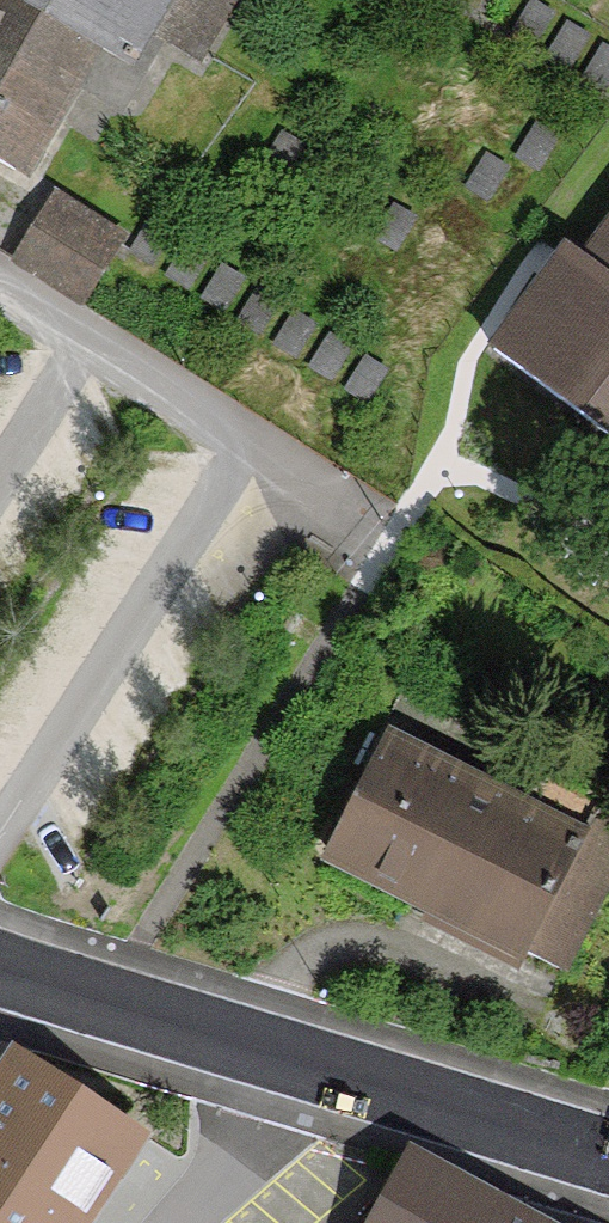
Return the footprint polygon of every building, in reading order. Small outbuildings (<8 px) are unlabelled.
[(29,174),(75,92),(101,46),(20,0),(0,0),(0,158),(29,174)] [(101,46),(133,65),(156,28),(172,0),(20,0),(101,46)] [(156,28),(200,56),(232,0),(172,0),(156,28)] [(129,235),(61,192),(16,261),(84,304),(129,235)] [(575,264),(560,253),(493,343),(608,428),(608,218),(575,264)] [(372,738),(318,856),(421,903),(412,922),(550,984),(608,854),(608,845),(372,738)] [(11,1049),(0,1066),(0,1222),(86,1222),(144,1137),(11,1049)] [(410,1153),(374,1222),(547,1222),(410,1153)]
